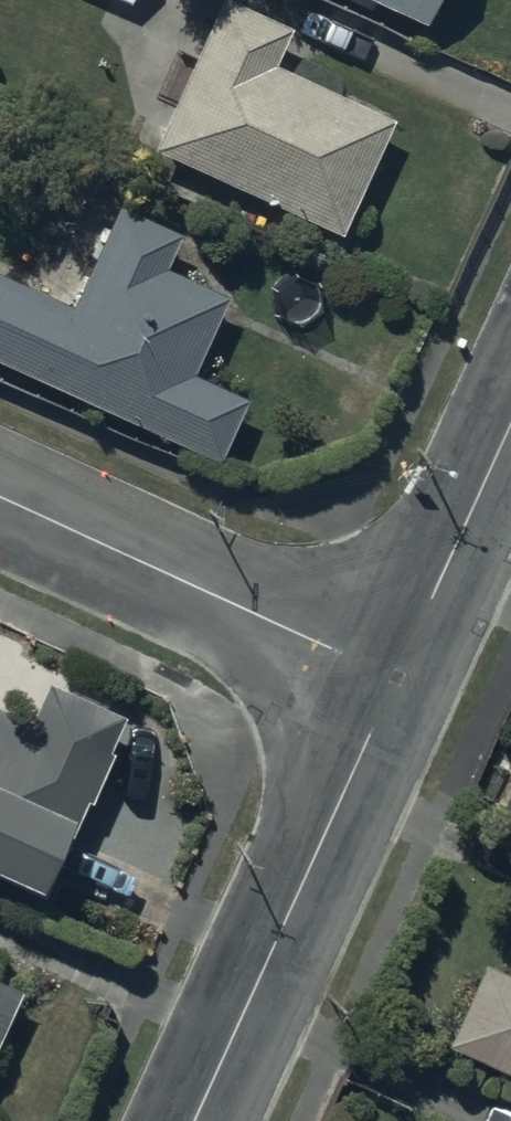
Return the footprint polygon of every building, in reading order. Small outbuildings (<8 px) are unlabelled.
[(256,0),(214,0),(153,134),(339,218),(391,103),(273,49),(288,15),(256,0)] [(0,263),(0,345),(217,444),(243,386),(188,361),(224,283),(163,255),(180,217),(118,188),(70,294),(0,263)] [(45,877),(86,786),(92,789),(129,706),(46,670),(30,706),(0,693),(0,857),(45,877)] [(480,948),(443,1028),(510,1060),(510,962),(480,948)] [(23,973),(0,963),(0,1025),(23,973)]
